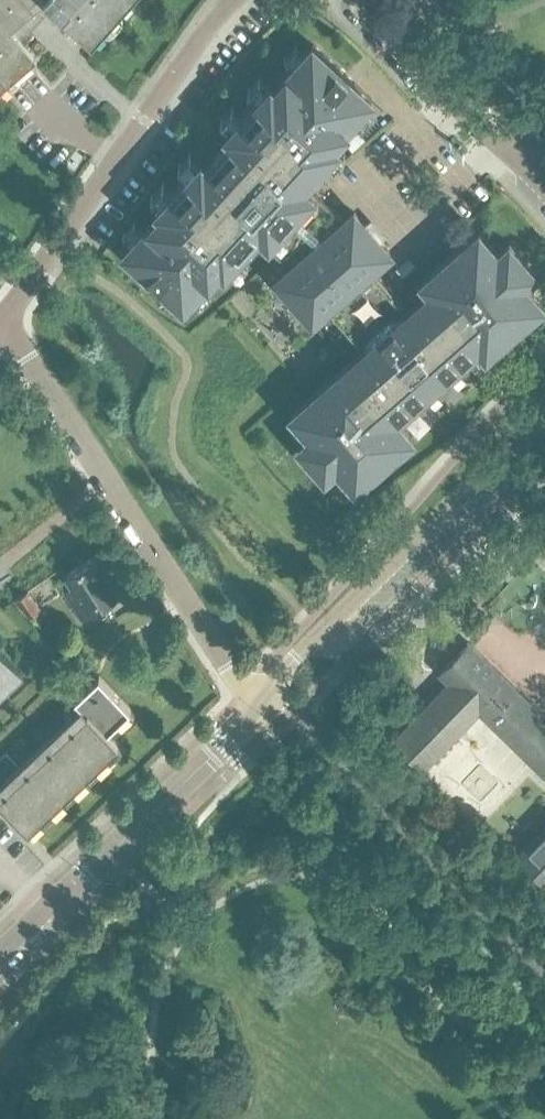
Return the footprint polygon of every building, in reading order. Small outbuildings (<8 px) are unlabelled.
[(37,56),(12,27),(32,9),(41,17),(52,5),(93,41),(129,0),(0,0),(0,89),(37,56)] [(423,279),(432,289),(409,310),(372,268),(390,252),(354,211),(345,219),(303,180),(338,142),(334,139),(372,97),(313,43),(275,85),(272,82),(229,129),(232,132),(206,161),(202,158),(159,205),(163,208),(125,250),(184,303),(222,262),(226,265),(255,233),(291,266),(277,279),(313,320),(328,307),(364,349),(293,412),(312,433),(300,443),(326,473),(337,462),(356,484),(412,435),(396,416),(413,401),(420,409),(469,367),(462,359),(480,343),(486,351),(542,302),(524,281),(535,270),(510,241),(498,251),(479,230),(423,279)] [(122,566),(109,546),(65,575),(72,584),(64,589),(81,616),(84,617),(122,592),(110,574),(122,566)] [(17,597),(29,615),(40,608),(28,589),(17,597)] [(544,775),(544,716),(469,641),(440,671),(449,681),(395,736),(425,766),(479,710),(544,775)] [(24,675),(0,649),(0,697),(24,675)] [(0,754),(0,799),(30,831),(122,744),(108,729),(128,710),(132,714),(134,712),(98,675),(74,698),(85,709),(24,767),(6,749),(0,754)] [(518,854),(544,881),(544,827),(518,854)]
